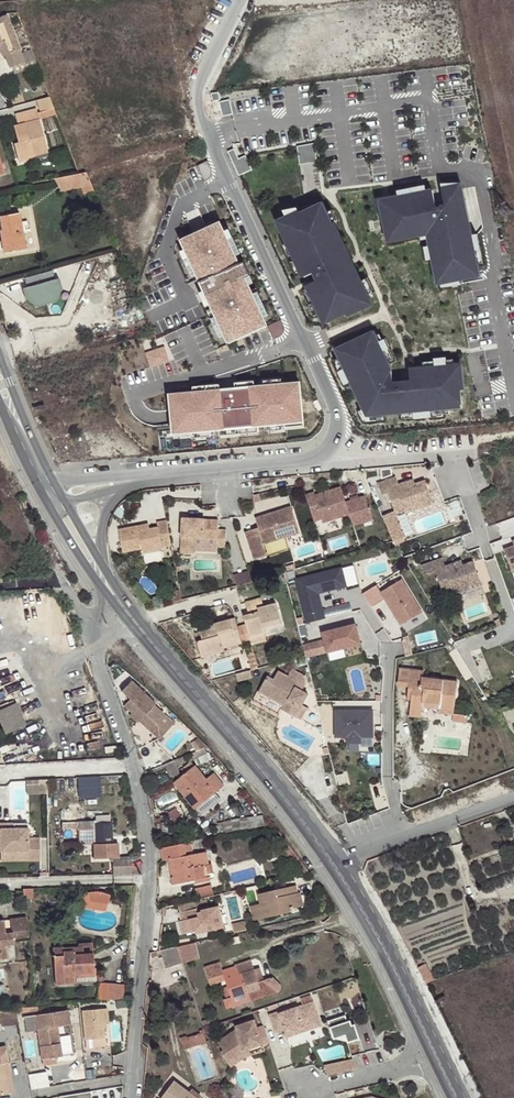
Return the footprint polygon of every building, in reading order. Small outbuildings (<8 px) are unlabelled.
[(7,42),(11,55),(7,56),(11,69),(27,63),(9,16),(0,19),(0,44),(7,42)] [(0,44),(0,52),(4,50),(7,56),(11,55),(7,42),(0,44)] [(55,110),(51,96),(38,100),(42,114),(55,110)] [(16,161),(32,158),(31,152),(46,149),(37,110),(16,114),(19,126),(14,127),(17,141),(12,142),(16,161)] [(301,163),(318,161),(316,142),(298,144),(301,163)] [(31,152),(32,158),(47,155),(46,149),(31,152)] [(253,168),(247,154),(236,159),(242,173),(253,168)] [(94,191),(86,173),(55,179),(61,192),(81,187),(84,195),(94,191)] [(481,277),(462,184),(380,200),(388,243),(431,235),(441,285),(481,277)] [(371,306),(324,203),(281,223),(328,325),(371,306)] [(0,217),(0,224),(1,231),(0,231),(0,237),(3,253),(25,249),(21,228),(28,227),(27,222),(21,223),(19,214),(0,217)] [(271,324),(224,222),(182,242),(229,343),(271,324)] [(59,279),(23,288),(26,299),(37,307),(57,301),(62,288),(59,279)] [(332,352),(365,417),(462,409),(460,375),(396,380),(371,332),(332,352)] [(147,351),(152,366),(171,360),(166,345),(147,351)] [(175,432),(303,422),(300,387),(172,396),(175,432)] [(396,476),(378,483),(383,495),(389,493),(395,511),(404,508),(406,513),(434,503),(425,480),(416,484),(407,487),(405,482),(399,484),(396,476)] [(312,493),(304,496),(312,522),(320,519),(322,523),(348,514),(352,526),(371,519),(367,507),(367,508),(362,496),(344,502),(339,487),(327,491),(323,492),(313,496),(312,493)] [(257,536),(243,541),(250,562),(263,557),(259,546),(295,534),(287,509),(251,520),(254,530),(257,536)] [(187,521),(176,521),(175,555),(188,555),(188,540),(211,541),(211,547),(219,547),(219,531),(211,531),(211,521),(191,521),(191,524),(187,524),(187,521)] [(165,550),(160,526),(150,528),(151,533),(143,534),(136,535),(135,531),(112,535),(116,557),(135,554),(136,558),(156,554),(156,552),(165,550)] [(254,530),(241,534),(243,541),(257,536),(254,530)] [(505,550),(513,573),(513,547),(505,550)] [(455,596),(483,585),(475,563),(465,566),(456,570),(454,565),(447,568),(444,560),(423,567),(426,576),(437,572),(445,594),(454,591),(455,596)] [(463,562),(454,565),(456,570),(465,566),(463,562)] [(341,570),(298,581),(309,624),(325,619),(318,592),(345,585),(341,570)] [(249,584),(245,573),(229,577),(233,588),(236,587),(249,584)] [(403,579),(382,591),(402,624),(423,612),(403,579)] [(248,614),(244,615),(246,623),(249,636),(264,632),(263,627),(280,622),(275,603),(263,606),(260,598),(245,602),(248,614)] [(56,616),(46,621),(51,635),(62,630),(56,616)] [(249,636),(246,623),(237,626),(235,618),(215,623),(217,629),(212,631),(212,628),(199,631),(202,640),(196,642),(199,654),(213,650),(214,654),(224,651),(223,649),(222,643),(240,638),(242,644),(250,641),(249,636)] [(361,645),(356,627),(323,635),(324,640),(304,645),(307,658),(361,645)] [(266,637),(264,632),(249,636),(250,641),(266,637)] [(222,643),(223,649),(242,644),(240,638),(222,643)] [(245,654),(249,670),(257,668),(253,652),(245,654)] [(302,658),(295,660),(296,667),(304,664),(302,658)] [(267,677),(258,693),(284,707),(282,711),(302,721),(308,709),(302,706),(308,695),(302,691),(305,686),(303,685),(304,682),(303,676),(292,670),(288,678),(278,672),(273,681),(267,677)] [(459,682),(400,674),(399,686),(410,687),(409,695),(413,695),(411,712),(423,714),(425,701),(444,703),(443,706),(455,707),(459,682)] [(131,680),(121,691),(129,700),(124,705),(131,713),(130,715),(138,723),(143,718),(148,724),(152,720),(157,724),(165,715),(154,705),(156,704),(131,680)] [(0,711),(0,723),(5,734),(26,724),(16,703),(0,711)] [(372,712),(336,712),(336,738),(348,738),(348,744),(361,744),(361,732),(372,732),(372,712)] [(206,753),(204,748),(202,749),(191,753),(193,759),(206,753)] [(157,756),(161,765),(165,764),(174,760),(171,751),(157,756)] [(185,756),(174,760),(175,766),(187,761),(185,756)] [(174,760),(165,764),(170,778),(179,774),(175,766),(174,760)] [(175,785),(194,808),(214,792),(223,785),(214,774),(206,781),(192,763),(181,771),(185,776),(175,785)] [(102,797),(101,775),(79,776),(80,798),(102,797)] [(28,779),(29,793),(47,792),(46,778),(28,779)] [(214,792),(194,808),(200,816),(220,799),(214,792)] [(62,830),(79,829),(94,828),(95,843),(95,855),(113,854),(112,823),(95,824),(95,821),(62,822),(62,830)] [(0,823),(0,851),(2,851),(28,850),(29,860),(41,860),(40,838),(29,838),(29,828),(2,829),(1,823),(0,823)] [(94,828),(79,829),(79,844),(95,843),(94,828)] [(191,843),(160,849),(163,861),(167,860),(172,884),(211,877),(206,852),(186,856),(185,852),(192,851),(191,843)] [(2,860),(29,860),(28,850),(2,851),(2,860)] [(287,855),(298,869),(306,867),(302,863),(293,851),(287,855)] [(112,874),(130,874),(130,857),(112,858),(112,874)] [(213,884),(197,888),(199,897),(215,893),(213,884)] [(257,894),(260,904),(263,918),(291,911),(290,909),(303,906),(299,892),(297,892),(295,885),(279,889),(281,896),(276,897),(275,890),(257,894)] [(94,892),(89,892),(90,901),(107,904),(110,894),(107,893),(103,892),(100,892),(97,892),(94,892)] [(263,918),(260,904),(249,906),(252,921),(263,918)] [(196,908),(180,913),(182,921),(179,921),(182,934),(195,931),(195,934),(234,925),(230,911),(221,913),(219,905),(197,911),(196,908)] [(5,929),(5,922),(0,922),(0,960),(8,959),(6,946),(14,946),(13,933),(5,934),(5,929)] [(74,983),(73,978),(73,973),(94,972),(92,953),(82,954),(82,946),(64,948),(63,947),(52,948),(55,984),(74,983)] [(177,946),(149,953),(149,958),(157,955),(158,958),(162,956),(167,955),(171,966),(183,963),(177,946)] [(165,968),(171,966),(167,955),(162,956),(165,968)] [(220,962),(204,967),(210,984),(225,980),(231,998),(248,993),(250,1001),(281,991),(281,986),(272,978),(263,980),(260,967),(246,972),(238,974),(236,966),(222,970),(220,962)] [(243,964),(236,966),(238,974),(246,972),(243,964)] [(426,964),(419,968),(426,983),(435,980),(426,964)] [(123,998),(124,985),(107,983),(106,1000),(123,998)] [(248,993),(231,998),(233,1006),(250,1001),(248,993)] [(279,1011),(269,1014),(275,1032),(284,1029),(285,1032),(304,1026),(305,1030),(321,1025),(313,1001),(279,1012),(279,1011)] [(0,1025),(18,1022),(15,1008),(0,1009),(0,1025)] [(108,1022),(106,1008),(82,1010),(85,1039),(104,1038),(103,1028),(102,1022),(105,1022),(108,1022)] [(70,1025),(68,1010),(23,1017),(26,1032),(37,1030),(43,1065),(56,1063),(55,1057),(61,1056),(62,1056),(57,1027),(70,1025)] [(345,1015),(329,1020),(334,1037),(346,1034),(349,1041),(359,1038),(355,1023),(352,1024),(351,1020),(347,1021),(345,1015)] [(269,1041),(263,1025),(257,1027),(254,1019),(235,1026),(236,1029),(218,1041),(223,1050),(220,1051),(228,1062),(245,1051),(243,1047),(248,1046),(248,1048),(249,1048),(262,1043),(269,1041)] [(108,1039),(122,1039),(121,1021),(108,1022),(108,1039)] [(304,1026),(285,1032),(286,1036),(305,1030),(304,1026)] [(206,1041),(203,1032),(186,1037),(189,1047),(206,1041)] [(7,1093),(2,1063),(8,1062),(5,1046),(0,1047),(0,1094),(7,1093)] [(245,1051),(228,1062),(230,1066),(246,1056),(251,1054),(249,1048),(248,1048),(248,1046),(243,1047),(245,1051)] [(356,1066),(353,1058),(342,1061),(344,1071),(354,1069),(354,1066),(356,1066)] [(344,1071),(342,1061),(324,1065),(327,1075),(344,1071)] [(2,1063),(7,1093),(13,1092),(8,1062),(2,1063)] [(162,1097),(197,1097),(199,1096),(192,1090),(190,1093),(174,1081),(162,1097)]
